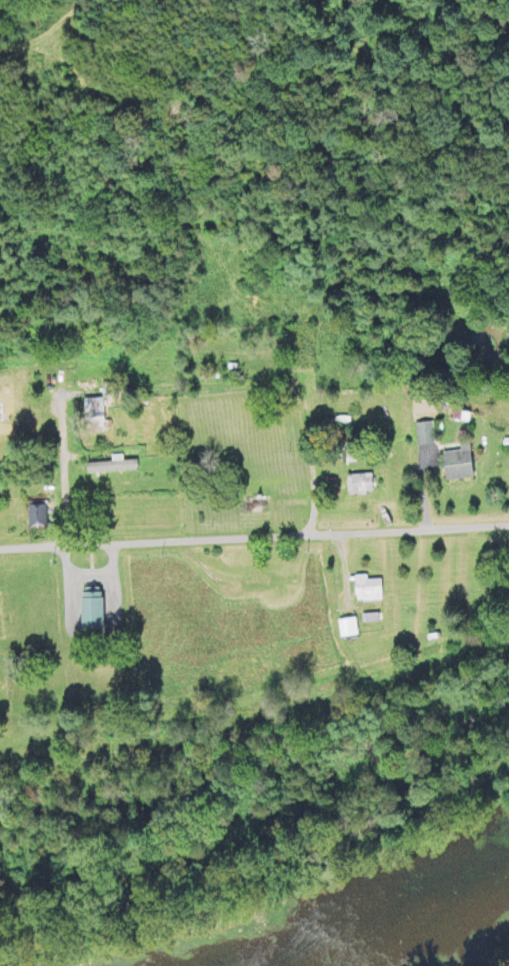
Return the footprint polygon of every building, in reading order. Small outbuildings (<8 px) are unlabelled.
[(81,399),(81,433),(103,433),(103,399),(81,399)] [(430,444),(430,423),(415,423),(415,444),(430,444)] [(440,452),(443,481),(470,479),(467,441),(457,442),(458,451),(440,452)] [(345,494),(371,494),(371,475),(345,475),(345,494)] [(240,497),(240,515),(268,515),(268,497),(240,497)] [(26,504),(26,529),(44,529),(44,504),(26,504)] [(353,576),(353,602),(380,602),(380,580),(366,580),(366,576),(353,576)] [(101,631),(100,592),(79,593),(79,631),(101,631)] [(356,637),(354,619),(337,621),(338,638),(356,637)]
